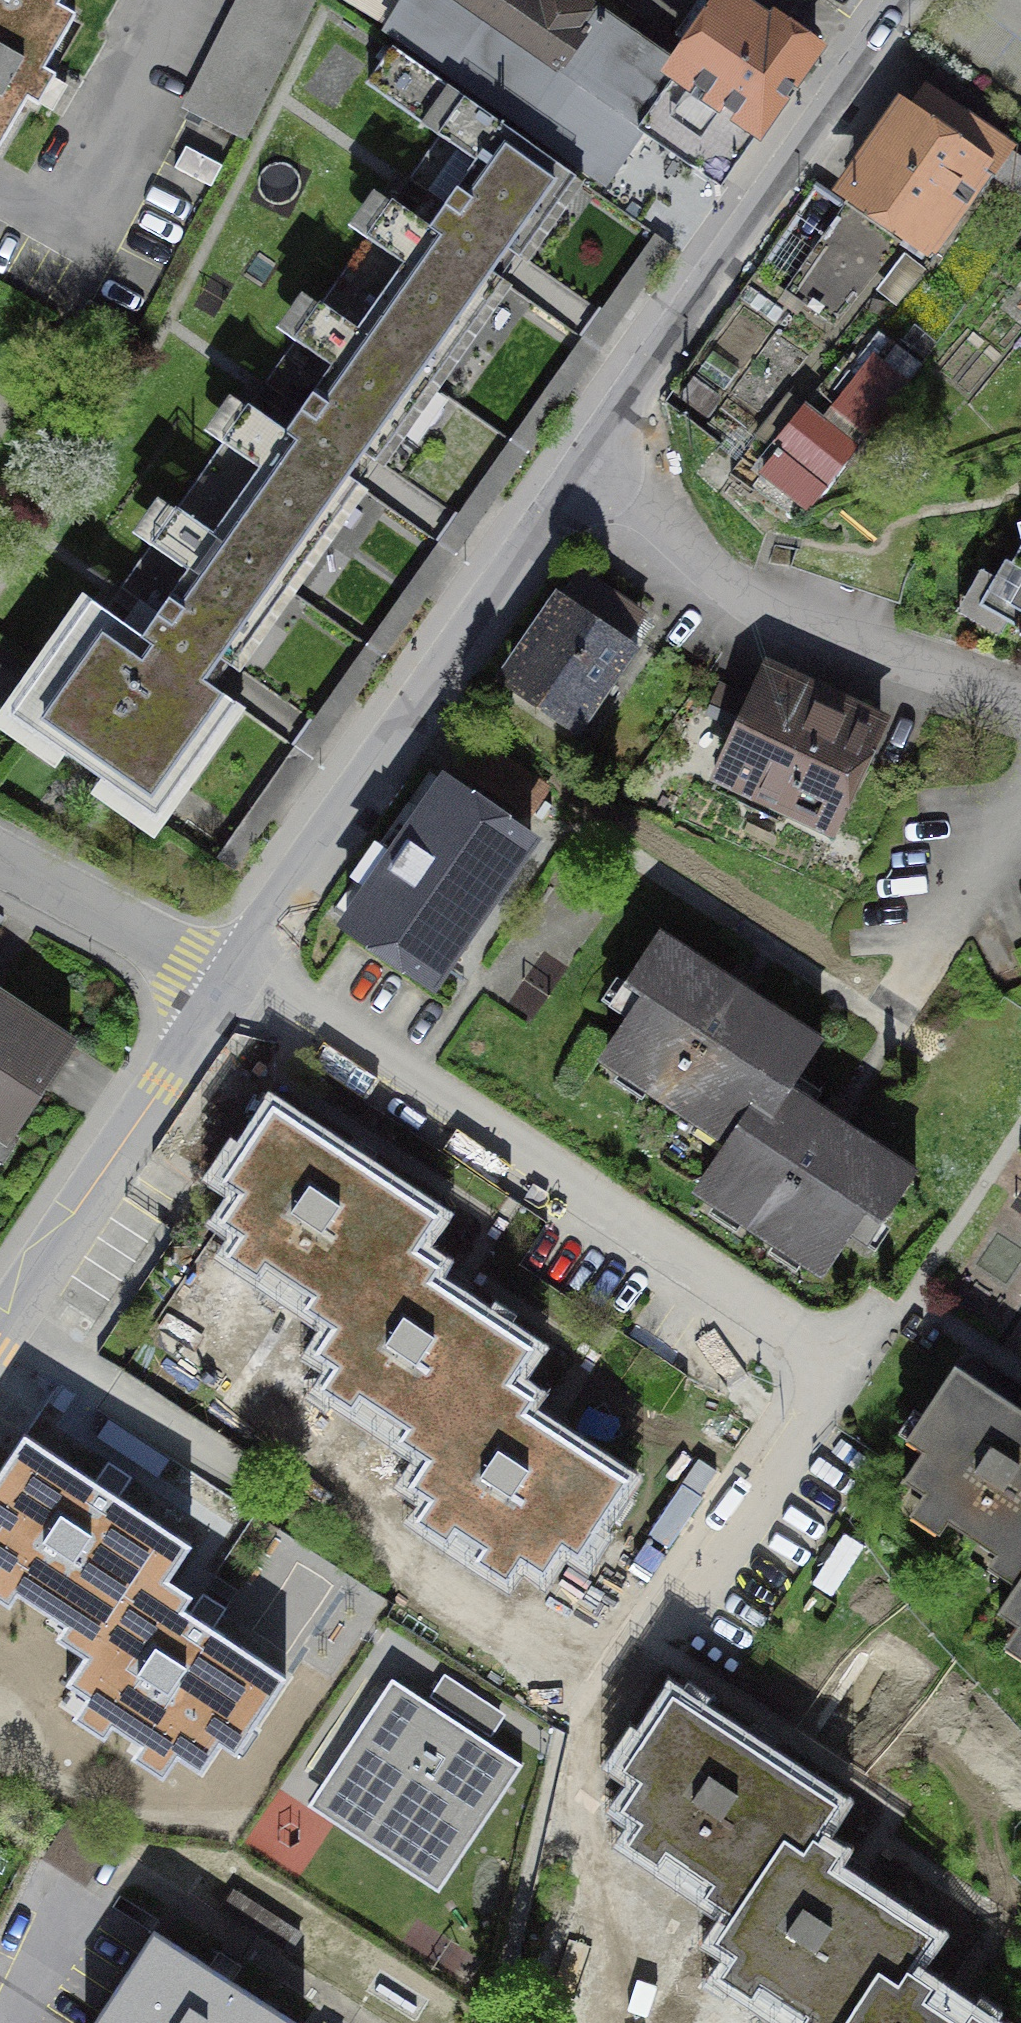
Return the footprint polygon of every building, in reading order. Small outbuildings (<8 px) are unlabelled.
[(57,19),(23,0),(0,0),(0,151),(70,27),(57,19)] [(57,19),(68,0),(23,0),(57,19)] [(187,109),(243,140),(315,0),(242,0),(187,109)] [(452,0),(409,0),(388,30),(606,187),(645,131),(558,73),(452,0)] [(602,8),(591,0),(452,0),(558,73),(602,8)] [(734,0),(685,0),(655,44),(602,8),(558,73),(645,131),(721,184),(811,53),(734,0)] [(319,308),(425,382),(500,275),(465,250),(479,230),(515,255),(572,175),(396,51),(371,86),(441,135),(410,179),(445,203),(427,227),(392,203),(319,308)] [(993,128),(940,91),(923,116),(901,100),(827,204),(937,281),(1020,162),(986,138),(993,128)] [(425,382),(319,308),(264,386),(298,410),(283,430),(249,407),(177,509),(283,584),(356,480),(321,456),(336,434),(371,458),(425,382)] [(803,405),(775,439),(784,446),(775,457),(796,476),(807,463),(827,479),(877,419),(851,398),(828,426),(803,405)] [(227,663),(283,584),(177,509),(122,587),(157,612),(139,637),(91,604),(13,715),(153,814),(233,700),(179,662),(194,640),(227,663)] [(994,600),(1020,616),(1020,554),(994,600)] [(639,615),(576,573),(501,683),(589,742),(647,655),(623,638),(639,615)] [(885,725),(764,668),(709,785),(829,842),(885,725)] [(480,740),(461,768),(528,813),(547,786),(480,740)] [(549,851),(450,779),(340,929),(439,1001),(549,851)] [(819,1041),(658,933),(622,987),(652,1007),(603,1081),(734,1168),(795,1078),(819,1041)] [(0,1007),(0,1165),(73,1056),(0,1007)] [(848,1113),(795,1078),(734,1168),(713,1199),(830,1277),(870,1218),(897,1236),(938,1174),(848,1113)] [(391,1253),(414,1268),(450,1214),(358,1154),(278,1100),(221,1186),(236,1197),(216,1227),(242,1245),(233,1259),(263,1279),(273,1265),(323,1298),(314,1312),(340,1329),(391,1253)] [(450,1292),(414,1268),(391,1253),(340,1329),(323,1356),(347,1372),(335,1389),(358,1404),(369,1388),(427,1427),(414,1446),(434,1460),(485,1384),(509,1400),(541,1352),(450,1292)] [(954,1369),(905,1444),(930,1460),(914,1484),(935,1497),(918,1523),(938,1536),(948,1520),(1012,1561),(1003,1574),(1020,1586),(1020,1413),(954,1369)] [(543,1422),(509,1400),(485,1384),(434,1460),(416,1487),(441,1504),(428,1524),(452,1540),(458,1531),(491,1553),(480,1570),(507,1588),(525,1561),(544,1573),(564,1542),(584,1555),(633,1482),(543,1422)] [(168,1597),(200,1548),(24,1435),(13,1452),(0,1471),(0,1602),(7,1606),(20,1585),(83,1626),(72,1644),(96,1660),(145,1583),(168,1597)] [(304,1684),(168,1597),(145,1583),(96,1660),(76,1690),(98,1704),(83,1727),(112,1746),(121,1732),(157,1754),(147,1769),(165,1780),(178,1761),(208,1781),(222,1759),(246,1774),(304,1684)] [(1005,1619),(1020,1629),(1002,1657),(1020,1669),(1020,1594),(1005,1619)] [(525,1766),(393,1679),(309,1806),(441,1892),(525,1766)] [(789,1840),(822,1862),(856,1811),(672,1691),(611,1784),(632,1798),(614,1826),(632,1838),(618,1860),(656,1884),(670,1864),(717,1895),(708,1909),(733,1926),(789,1840)] [(822,1862),(789,1840),(733,1926),(717,1950),(737,1963),(720,1987),(749,2006),(763,1985),(815,2019),(812,2022),(850,2022),(883,1973),(911,1991),(944,1941),(822,1862)] [(162,1946),(111,2022),(278,2022),(162,1946)] [(911,1991),(883,1973),(850,2022),(960,2022),(911,1991)]
